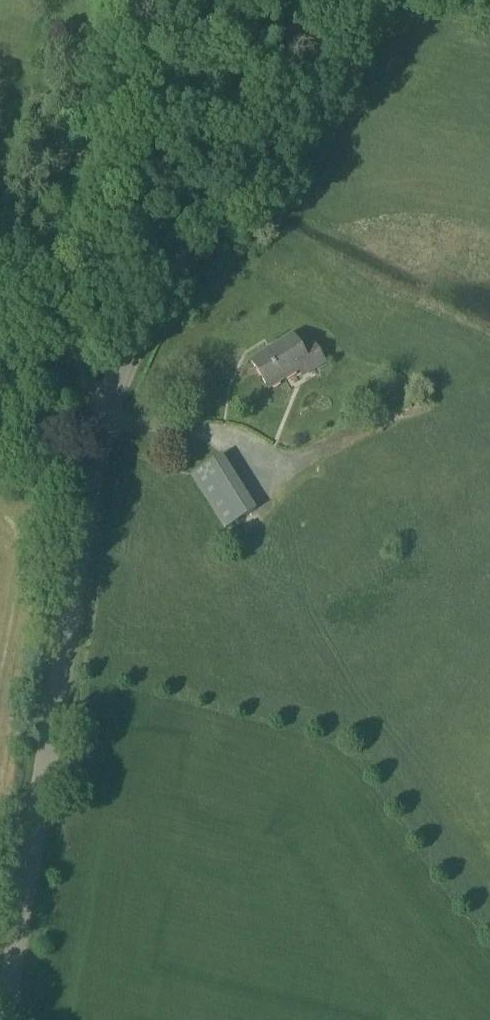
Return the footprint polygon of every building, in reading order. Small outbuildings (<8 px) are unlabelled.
[(301,352),(291,337),(250,362),(268,390),(307,365),(311,371),(324,363),(312,345),(301,352)] [(224,530),(255,511),(220,456),(190,475),(224,530)]
